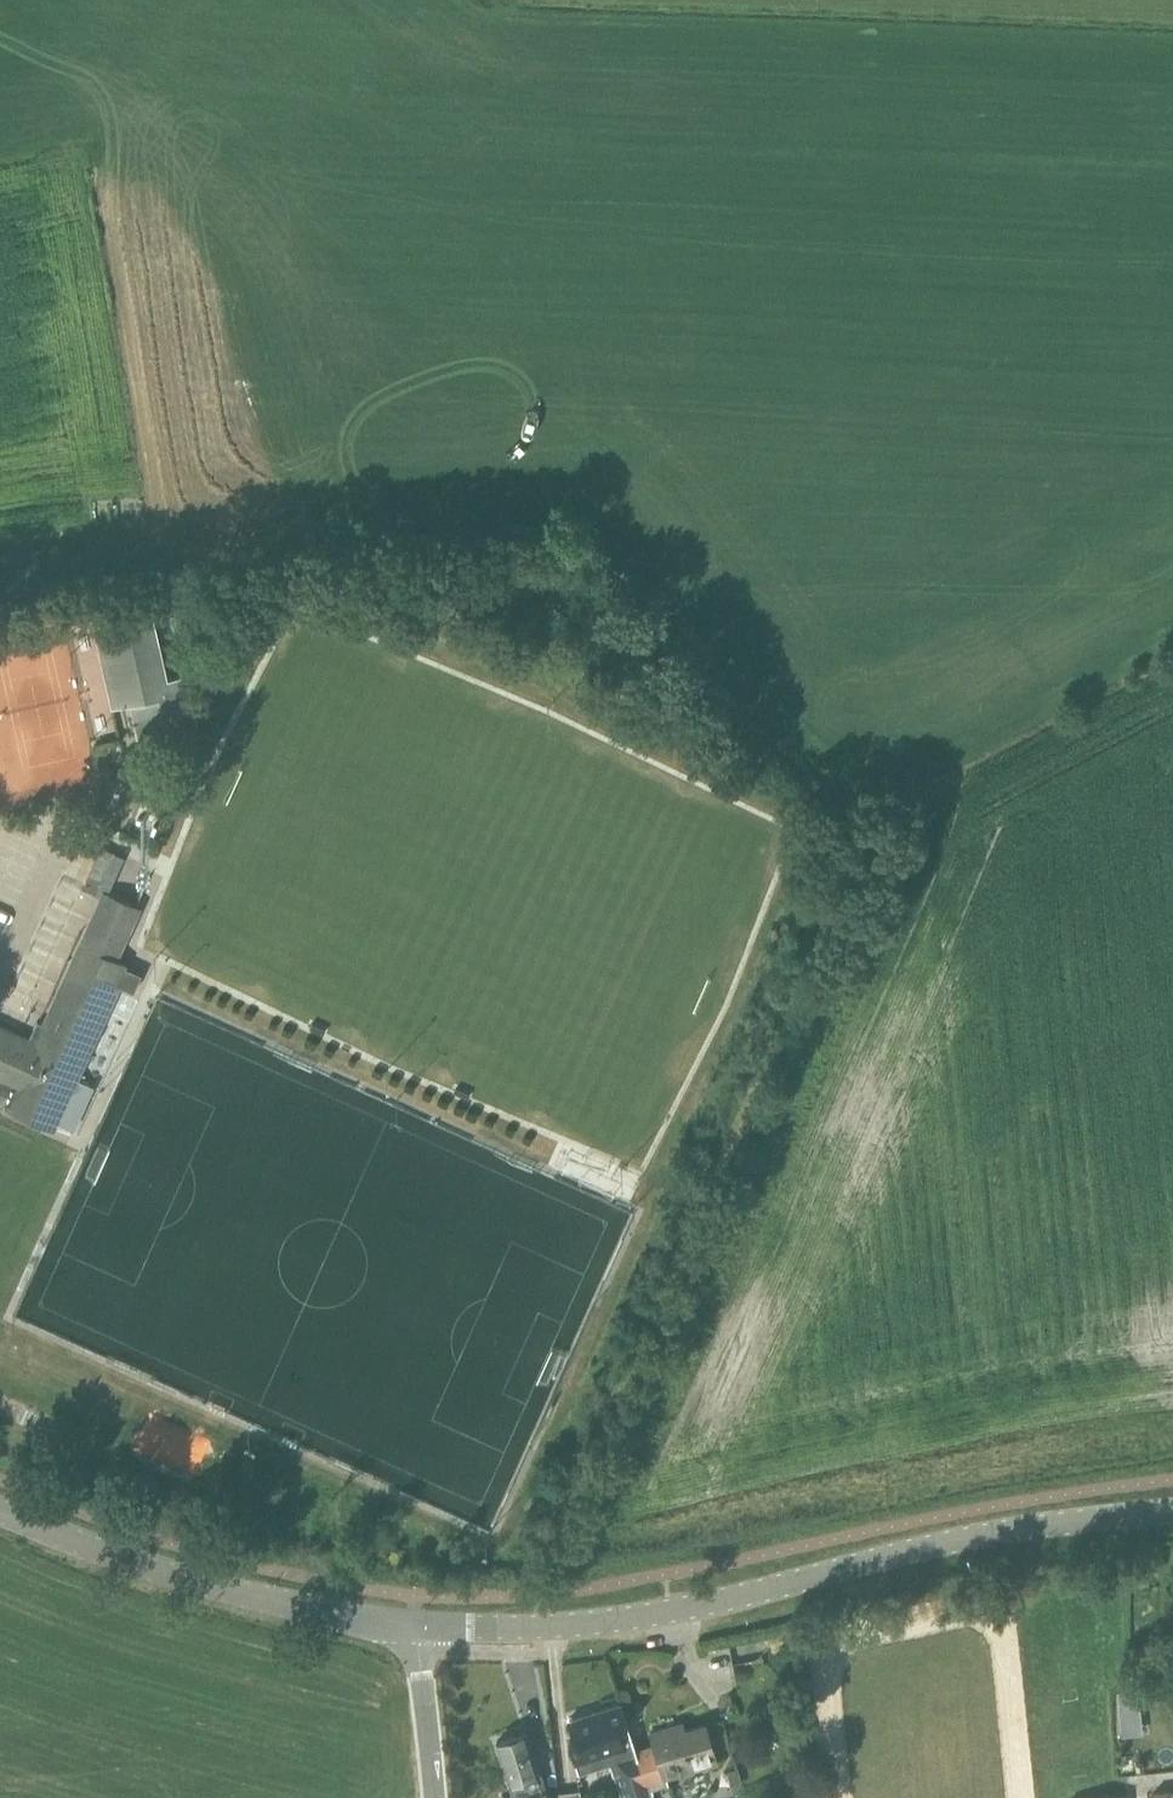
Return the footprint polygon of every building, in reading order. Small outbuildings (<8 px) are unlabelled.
[(153,613),(105,624),(121,696),(131,694),(140,737),(198,724),(190,689),(172,693),(153,613)] [(113,849),(101,844),(83,890),(95,895),(113,849)] [(126,907),(100,897),(83,941),(109,952),(126,907)] [(83,947),(75,964),(135,991),(142,974),(83,947)] [(111,1024),(101,1019),(115,990),(72,970),(53,1011),(107,1034),(111,1024)] [(11,1103),(10,1105),(52,1124),(78,1066),(79,1066),(91,1042),(101,1046),(107,1034),(53,1011),(47,1025),(38,1021),(29,1041),(0,1028),(0,1098),(11,1103)] [(636,1747),(622,1702),(568,1719),(573,1735),(567,1736),(576,1764),(600,1756),(601,1763),(618,1757),(620,1761),(616,1762),(626,1797),(639,1797),(640,1797),(632,1772),(638,1771),(635,1761),(640,1759),(636,1747)] [(632,1772),(640,1797),(654,1794),(653,1789),(669,1784),(666,1776),(717,1761),(706,1726),(675,1735),(672,1726),(652,1733),(654,1742),(636,1747),(640,1759),(635,1761),(638,1771),(632,1772)] [(498,1742),(515,1794),(503,1797),(548,1797),(526,1733),(498,1742)] [(1155,1791),(1156,1797),(1172,1797),(1172,1789),(1155,1791)] [(560,1793),(561,1797),(582,1797),(581,1790),(560,1793)]
